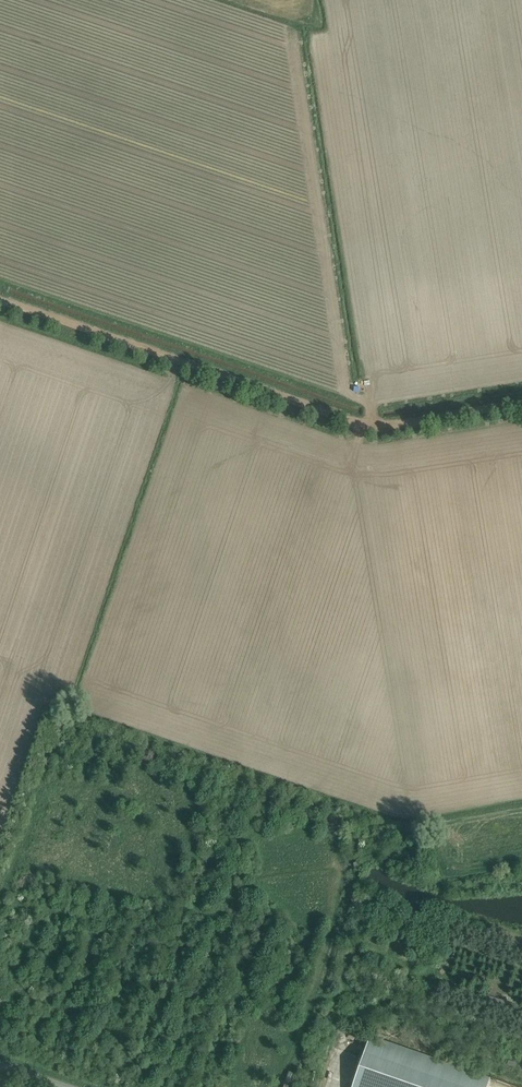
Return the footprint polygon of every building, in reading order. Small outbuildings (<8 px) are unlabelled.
[(370,1035),(352,1086),(487,1086),(490,1078),(370,1035)]
